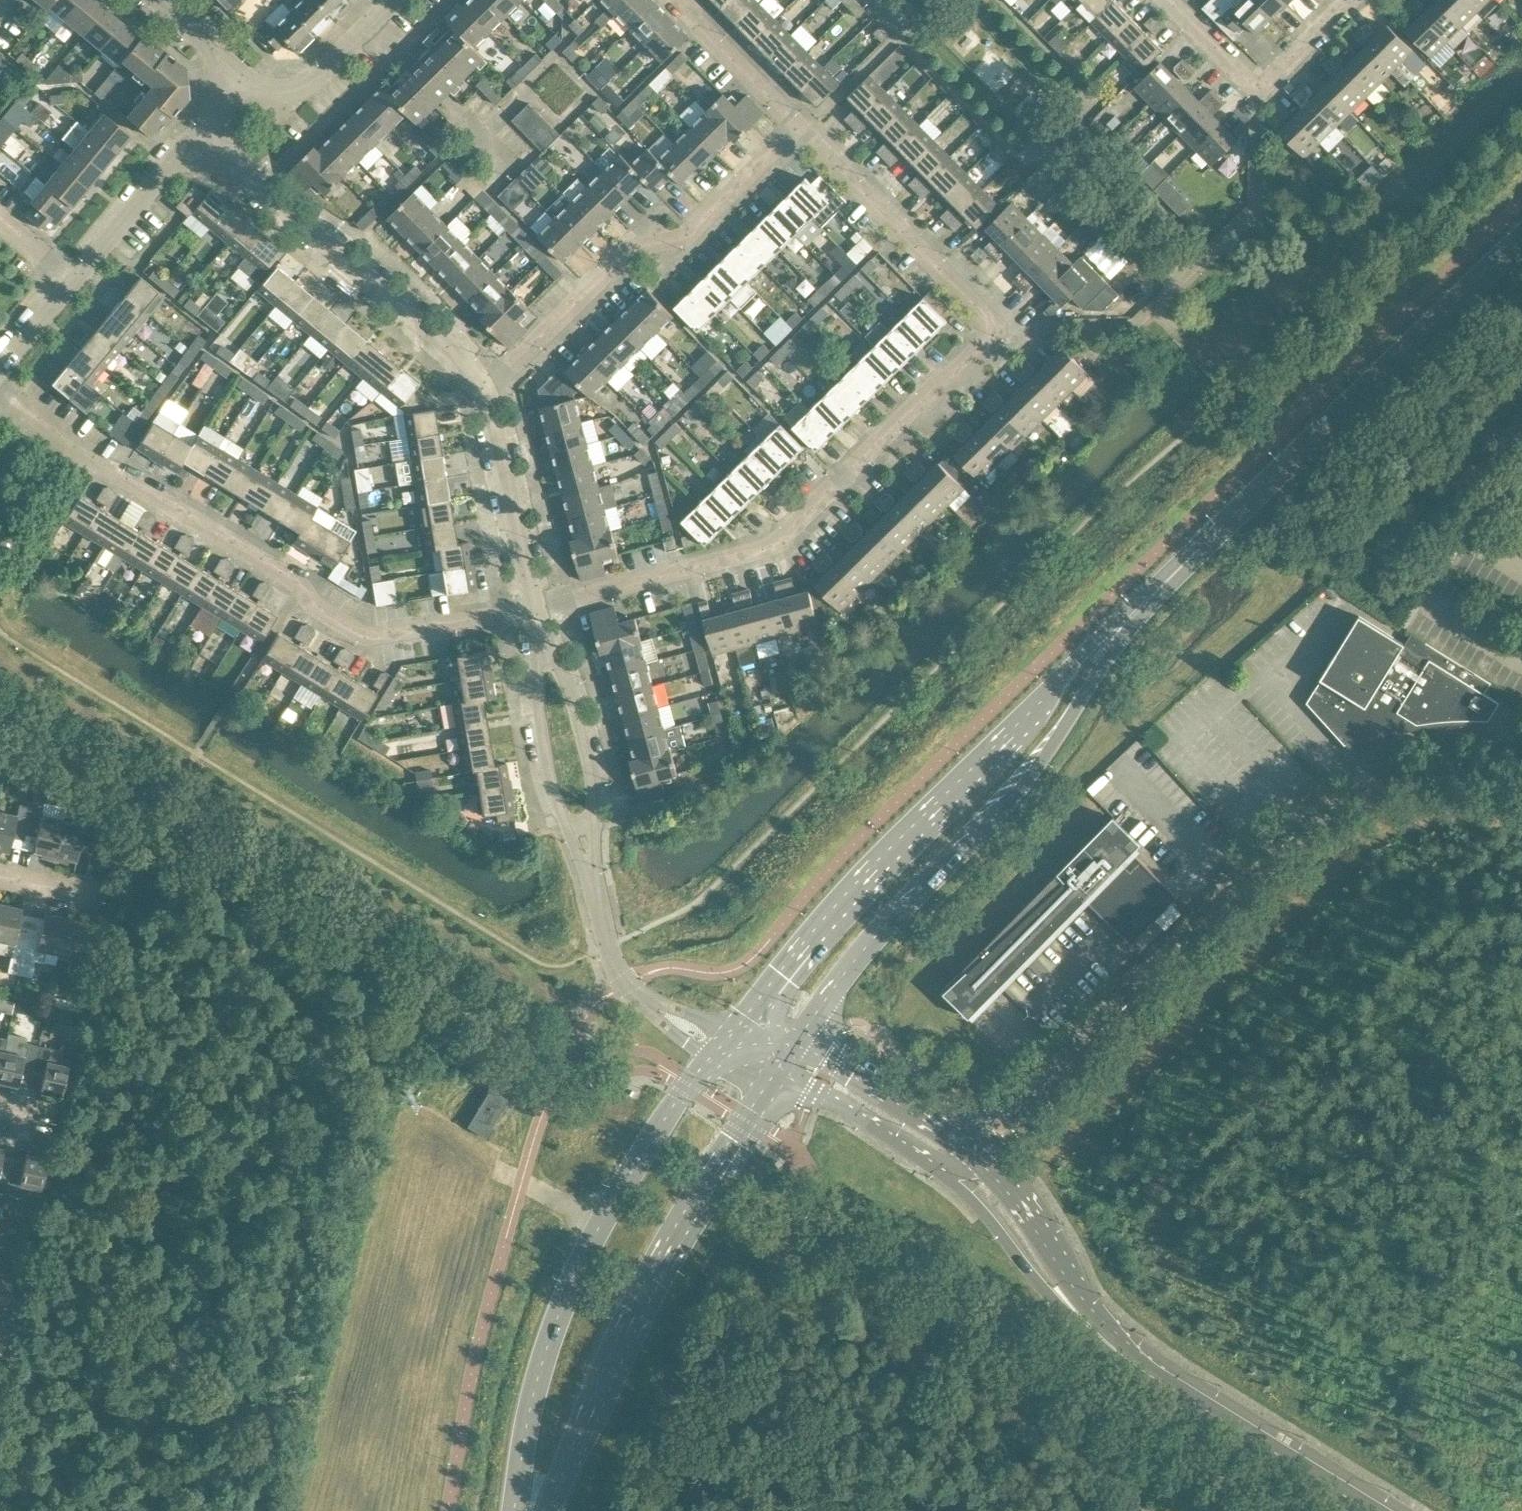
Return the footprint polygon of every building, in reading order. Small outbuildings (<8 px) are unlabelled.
[(48,6),(47,6),(52,0),(35,0),(46,8),(48,6)] [(47,6),(48,6),(65,20),(82,0),(52,0),(47,6)] [(82,35),(105,8),(95,0),(82,0),(65,20),(82,35)] [(228,10),(239,0),(218,0),(228,10)] [(290,11),(313,35),(331,18),(313,0),(301,0),(290,11)] [(331,18),(349,0),(348,0),(313,0),(331,18)] [(491,0),(470,0),(465,5),(490,32),(507,16),(491,0)] [(507,16),(523,0),(491,0),(507,16)] [(556,0),(550,0),(547,3),(557,13),(563,7),(556,0)] [(627,0),(602,0),(614,13),(627,0)] [(653,0),(627,0),(614,13),(630,29),(656,3),(653,0)] [(736,24),(758,2),(756,0),(727,0),(720,8),(736,24)] [(850,9),(857,1),(856,0),(841,0),(850,9)] [(1076,6),(1082,0),(1062,0),(1072,10),(1076,6)] [(1076,6),(1092,22),(1114,0),(1115,0),(1082,0),(1076,6)] [(1114,0),(1092,22),(1108,38),(1130,17),(1114,0)] [(1247,25),(1256,34),(1272,19),(1254,0),(1211,0),(1203,8),(1233,38),(1247,25)] [(1272,19),(1287,3),(1284,0),(1254,0),(1272,19)] [(1409,4),(1419,13),(1423,9),(1423,5),(1418,0),(1413,0),(1409,4)] [(1466,0),(1437,0),(1436,1),(1462,26),(1477,11),(1466,0)] [(1477,11),(1488,0),(1466,0),(1477,11)] [(857,1),(850,9),(858,18),(866,10),(857,1)] [(1436,1),(1421,16),(1446,42),(1462,26),(1436,1)] [(736,24),(752,40),(774,18),(758,2),(736,24)] [(646,45),(672,19),(656,3),(630,29),(646,45)] [(1414,17),(1419,13),(1409,4),(1403,10),(1410,17),(1414,17)] [(478,44),(490,32),(465,5),(448,22),(452,26),(484,58),(485,57),(474,47),(478,44)] [(122,23),(105,8),(82,35),(100,49),(122,23)] [(296,53),(313,35),(290,11),(272,28),(267,23),(258,31),(276,50),(285,41),(296,53)] [(612,17),(606,11),(596,21),(602,27),(612,17)] [(1150,29),(1162,17),(1159,14),(1154,14),(1144,24),(1150,29)] [(1446,42),(1421,16),(1405,32),(1431,57),(1446,42)] [(1130,17),(1108,38),(1124,55),(1146,33),(1130,17)] [(1165,20),(1162,17),(1150,29),(1155,35),(1165,25),(1165,20)] [(752,40),(768,57),(790,35),(774,18),(752,40)] [(575,19),(569,25),(579,35),(585,29),(575,19)] [(689,36),(672,19),(646,45),(663,62),(689,36)] [(1366,22),(1360,29),(1369,38),(1374,34),(1374,30),(1366,22)] [(140,37),(122,23),(100,49),(118,64),(118,65),(140,37)] [(890,35),(881,25),(873,33),(882,42),(890,35)] [(1388,25),(1372,40),(1411,79),(1416,74),(1403,60),(1413,50),(1388,25)] [(412,66),(404,74),(387,90),(383,86),(383,87),(419,123),(436,106),(443,98),(450,91),(484,58),(452,26),(444,34),(437,41),(418,59),(412,66)] [(1365,42),(1369,38),(1360,29),(1353,35),(1361,42),(1365,42)] [(1146,33),(1124,55),(1141,72),(1163,50),(1146,33)] [(552,50),(562,40),(557,34),(546,44),(552,50)] [(768,57),(785,73),(807,51),(790,35),(768,57)] [(131,68),(151,86),(187,82),(186,68),(156,44),(153,48),(140,37),(118,65),(118,64),(109,75),(116,81),(121,81),(131,68)] [(1511,37),(1507,41),(1514,48),(1518,44),(1511,37)] [(1059,40),(1054,46),(1061,53),(1066,48),(1059,40)] [(1372,40),(1357,56),(1382,81),(1391,72),(1404,85),(1411,79),(1372,40)] [(1509,52),(1514,48),(1507,41),(1502,45),(1509,52)] [(563,51),(573,61),(579,56),(569,45),(563,51)] [(785,73),(801,89),(823,68),(807,51),(785,73)] [(682,64),(688,58),(682,52),(676,58),(682,64)] [(1335,52),(1329,59),(1338,68),(1343,64),(1343,60),(1335,52)] [(15,60),(25,68),(31,61),(21,53),(15,60)] [(537,54),(527,63),(532,69),(542,60),(537,54)] [(3,69),(9,62),(0,55),(0,67),(3,69)] [(1341,71),(1366,96),(1382,81),(1357,56),(1341,71)] [(676,58),(666,68),(672,74),(682,64),(676,58)] [(1174,71),(1179,75),(1188,66),(1182,59),(1174,67),(1174,71)] [(1334,73),(1338,68),(1329,59),(1323,65),(1330,73),(1334,73)] [(40,69),(31,61),(25,68),(35,76),(40,69)] [(13,77),(18,70),(9,62),(3,69),(13,77)] [(1135,87),(1150,102),(1176,77),(1160,62),(1135,87)] [(527,63),(517,73),(523,79),(532,69),(527,63)] [(58,64),(43,83),(44,84),(70,82),(69,73),(58,64)] [(1188,66),(1179,75),(1183,80),(1187,80),(1194,72),(1188,66)] [(656,78),(649,84),(655,90),(658,93),(673,78),(671,75),(672,74),(666,68),(656,78)] [(840,85),(823,68),(801,89),(817,106),(840,85)] [(1341,71),(1326,86),(1351,112),(1366,96),(1341,71)] [(69,73),(70,82),(82,81),(81,72),(69,73)] [(523,79),(517,73),(511,79),(517,84),(523,79)] [(591,80),(601,90),(607,84),(597,74),(591,80)] [(102,97),(116,81),(109,75),(94,93),(101,99),(102,97)] [(864,113),(886,91),(870,75),(847,97),(864,113)] [(1191,93),(1176,77),(1150,102),(1166,118),(1191,93)] [(480,88),(487,94),(493,89),(483,79),(477,84),(480,88)] [(188,96),(187,82),(151,86),(125,116),(148,136),(160,122),(164,125),(188,96)] [(1289,82),(1286,85),(1289,89),(1286,91),(1303,108),(1310,101),(1308,98),(1298,89),(1297,90),(1289,82)] [(1305,83),(1298,89),(1308,98),(1312,94),(1312,90),(1305,83)] [(643,91),(633,101),(639,107),(649,97),(655,90),(649,84),(643,91)] [(1326,86),(1310,101),(1335,127),(1351,112),(1326,86)] [(419,123),(383,87),(366,103),(392,129),(406,115),(408,113),(418,123),(419,123)] [(502,99),(493,89),(487,94),(497,104),(502,99)] [(1191,93),(1166,118),(1181,134),(1206,109),(1209,105),(1218,96),(1212,90),(1199,102),(1191,93)] [(16,101),(23,106),(31,97),(24,91),(16,101)] [(618,107),(624,101),(620,97),(614,91),(608,97),(618,107)] [(880,130),(902,108),(886,91),(864,113),(880,130)] [(628,97),(624,92),(620,97),(624,101),(628,97)] [(63,103),(62,94),(49,95),(50,104),(63,103)] [(723,94),(706,111),(732,138),(735,142),(765,113),(747,94),(735,106),(723,94)] [(1218,96),(1209,105),(1213,110),(1217,110),(1224,102),(1218,96)] [(598,97),(593,103),(603,113),(608,107),(598,97)] [(23,106),(16,101),(8,110),(15,116),(23,106)] [(628,117),(639,107),(633,101),(623,111),(628,117)] [(696,101),(680,117),(691,127),(716,153),(732,138),(706,111),(696,101)] [(1303,108),(1295,117),(1320,142),(1328,150),(1344,135),(1335,127),(1310,101),(1303,108)] [(35,102),(30,113),(46,120),(51,108),(35,102)] [(366,103),(350,119),(376,145),(392,129),(366,103)] [(544,130),(550,124),(529,103),(512,120),(533,141),(538,136),(544,130)] [(896,146),(918,124),(902,108),(880,130),(896,146)] [(1222,124),(1206,109),(1181,134),(1196,149),(1222,124)] [(844,119),(852,126),(861,117),(854,110),(844,119)] [(130,135),(103,113),(88,131),(115,153),(130,135)] [(598,113),(591,120),(602,132),(610,125),(598,113)] [(1273,114),(1267,120),(1276,129),(1281,125),(1281,121),(1273,114)] [(861,117),(852,126),(859,134),(868,125),(861,117)] [(1295,117),(1279,132),(1304,157),(1320,142),(1295,117)] [(350,119),(334,135),(359,161),(368,170),(384,153),(376,145),(350,119)] [(1235,128),(1235,132),(1240,137),(1249,128),(1243,121),(1235,128)] [(554,141),(560,135),(550,124),(544,130),(554,141)] [(918,124),(896,146),(912,163),(934,141),(918,124)] [(1222,124),(1196,149),(1212,165),(1237,140),(1222,124)] [(691,127),(674,143),(700,169),(716,153),(691,127)] [(434,140),(431,137),(424,130),(418,135),(428,146),(434,140)] [(538,136),(549,146),(554,141),(544,130),(538,136)] [(100,171),(115,153),(88,131),(74,148),(100,171)] [(314,146),(314,147),(344,178),(344,177),(344,176),(359,161),(334,135),(318,150),(314,146)] [(533,141),(543,152),(549,146),(538,136),(533,141)] [(444,150),(434,140),(428,146),(438,156),(444,150)] [(928,179),(951,157),(934,141),(912,163),(928,179)] [(876,151),(884,159),(893,150),(886,142),(876,151)] [(700,169),(674,143),(658,159),(658,160),(673,175),(683,186),(700,169)] [(344,178),(314,147),(285,175),(303,194),(315,182),(327,194),(344,178)] [(74,148),(59,166),(86,189),(100,171),(74,148)] [(631,165),(630,166),(645,181),(656,192),(673,175),(658,160),(658,159),(648,148),(631,165)] [(893,150),(884,159),(891,166),(900,157),(893,150)] [(1124,159),(1132,166),(1141,157),(1134,150),(1124,159)] [(621,154),(603,172),(629,198),(645,181),(630,166),(631,165),(621,154)] [(540,168),(546,162),(540,155),(533,162),(540,168)] [(945,195),(967,174),(951,157),(928,179),(945,195)] [(449,158),(443,164),(453,174),(459,168),(449,158)] [(1372,164),(1367,168),(1377,179),(1382,174),(1372,164)] [(529,165),(515,179),(529,193),(543,180),(529,165)] [(1164,181),(1149,165),(1140,174),(1155,190),(1164,181)] [(71,206),(86,189),(59,166),(44,184),(71,206)] [(406,176),(412,182),(422,172),(416,166),(406,176)] [(613,213),(629,198),(603,172),(587,187),(613,213)] [(961,212),(983,190),(967,174),(945,195),(961,212)] [(820,175),(811,184),(829,202),(838,193),(820,175)] [(908,184),(916,191),(925,182),(918,175),(908,184)] [(412,182),(406,176),(396,186),(402,192),(412,182)] [(806,178),(789,194),(813,218),(822,227),(840,208),(847,202),(838,193),(829,202),(811,184),(806,178)] [(514,180),(498,196),(513,211),(529,196),(514,180)] [(482,191),(472,181),(466,187),(476,197),(482,191)] [(925,182),(916,191),(923,199),(932,190),(925,182)] [(71,206),(44,184),(31,200),(29,202),(33,205),(26,215),(44,230),(52,229),(71,206)] [(1063,184),(1055,192),(1069,207),(1078,200),(1063,184)] [(191,213),(205,195),(193,185),(175,206),(186,215),(187,216),(190,212),(191,213)] [(613,213),(587,187),(571,203),(597,229),(613,213)] [(210,189),(205,195),(191,213),(208,227),(228,204),(210,189)] [(977,228),(999,207),(983,190),(961,212),(977,228)] [(492,201),(482,191),(476,197),(486,207),(492,201)] [(414,192),(388,218),(405,235),(431,209),(414,192)] [(789,194),(773,210),(796,234),(813,218),(789,194)] [(373,209),(379,214),(389,204),(383,199),(373,209)] [(986,227),(1001,243),(1027,218),(1012,202),(986,227)] [(571,203),(555,219),(580,245),(597,229),(571,203)] [(246,218),(228,204),(208,227),(226,242),(246,218)] [(940,217),(948,224),(957,215),(950,207),(940,217)] [(368,224),(369,224),(379,214),(373,209),(363,219),(368,224)] [(405,235),(421,251),(447,225),(431,209),(405,235)] [(773,210),(756,226),(780,250),(796,234),(773,210)] [(1027,218),(1001,243),(1017,258),(1042,233),(1048,227),(1033,212),(1027,218)] [(504,213),(498,219),(508,229),(514,224),(504,213)] [(1093,214),(1082,224),(1098,240),(1108,230),(1093,214)] [(957,215),(948,224),(955,231),(964,222),(957,215)] [(1046,220),(1051,224),(1056,219),(1051,215),(1046,220)] [(264,233),(246,218),(226,242),(244,257),(264,233)] [(363,219),(357,224),(362,230),(368,224),(363,219)] [(580,245),(555,219),(538,236),(563,262),(580,245)] [(514,224),(508,229),(518,239),(524,234),(514,224)] [(463,242),(447,225),(421,251),(437,267),(463,242)] [(756,226),(740,242),(764,267),(780,250),(756,226)] [(244,257),(237,266),(255,282),(263,272),(283,248),(264,233),(244,257)] [(1017,258),(1032,274),(1058,249),(1042,233),(1017,258)] [(530,240),(524,246),(541,263),(547,257),(537,247),(530,240)] [(983,249),(989,255),(999,246),(995,241),(991,241),(983,249)] [(437,267),(453,283),(479,258),(463,242),(437,267)] [(740,242),(724,259),(747,283),(764,267),(740,242)] [(1003,250),(999,246),(989,255),(996,262),(1003,254),(1003,250)] [(862,248),(852,258),(857,264),(867,254),(862,248)] [(1032,274),(1047,290),(1073,265),(1072,264),(1058,249),(1032,274)] [(1073,265),(1047,290),(1063,305),(1071,297),(1083,309),(1103,310),(1119,294),(1109,284),(1081,256),(1072,264),(1073,265)] [(547,257),(541,263),(551,273),(557,267),(547,257)] [(495,274),(479,258),(453,283),(469,300),(495,274)] [(857,264),(852,258),(841,268),(847,274),(857,264)] [(724,259),(707,275),(731,299),(742,309),(758,293),(747,283),(724,259)] [(872,259),(862,269),(867,274),(877,265),(872,259)] [(294,281),(276,266),(256,290),(275,305),(294,281)] [(551,273),(557,279),(562,273),(557,267),(551,273)] [(148,276),(161,286),(166,280),(153,270),(148,276)] [(1013,279),(1020,286),(1029,277),(1025,272),(1021,272),(1013,279)] [(481,319),(512,290),(511,289),(510,289),(495,274),(469,300),(484,315),(480,319),(481,319)] [(707,275),(691,291),(715,315),(731,299),(707,275)] [(855,275),(845,285),(851,291),(861,281),(855,275)] [(124,295),(148,315),(164,296),(140,276),(124,295)] [(804,277),(796,287),(807,295),(815,285),(804,277)] [(1034,281),(1029,277),(1020,286),(1026,292),(1033,285),(1034,281)] [(161,286),(173,297),(179,290),(166,280),(161,286)] [(829,280),(819,290),(825,296),(835,286),(829,280)] [(275,305),(292,319),(311,295),(294,281),(275,305)] [(851,291),(845,285),(835,295),(841,300),(851,291)] [(648,289),(631,306),(657,332),(674,315),(648,289)] [(932,289),(924,297),(923,298),(941,316),(950,307),(932,289)] [(509,348),(528,330),(516,318),(528,307),(512,290),(481,319),(498,337),(509,348)] [(825,296),(819,290),(809,300),(815,306),(825,296)] [(674,307),(698,331),(715,315),(691,291),(674,307)] [(148,315),(124,295),(110,312),(134,332),(148,315)] [(329,310),(311,295),(292,319),(309,334),(329,310)] [(947,321),(941,316),(923,298),(907,314),(931,338),(947,321)] [(188,299),(183,305),(196,315),(201,309),(188,299)] [(1052,304),(1044,311),(1051,317),(1060,308),(1056,304),(1052,304)] [(201,309),(196,315),(214,331),(223,321),(216,315),(204,305),(201,309)] [(657,332),(631,306),(615,322),(640,348),(657,332)] [(823,307),(813,317),(819,323),(829,313),(823,307)] [(279,310),(256,331),(266,342),(290,321),(279,310)] [(309,334),(327,349),(347,325),(329,310),(309,334)] [(134,332),(110,312),(95,330),(119,350),(134,332)] [(787,322),(792,328),(802,318),(797,313),(787,322)] [(914,354),(931,338),(907,314),(891,330),(914,354)] [(781,317),(765,333),(776,344),(792,328),(787,322),(781,317)] [(819,323),(813,317),(803,327),(809,332),(819,323)] [(615,322),(598,338),(624,364),(640,348),(615,322)] [(365,339),(347,325),(327,349),(345,363),(365,339)] [(95,330),(81,347),(105,367),(119,350),(95,330)] [(914,354),(891,330),(874,346),(898,370),(914,354)] [(189,348),(195,353),(205,340),(198,335),(189,348)] [(1051,336),(1045,342),(1052,349),(1056,349),(1061,345),(1051,336)] [(598,338),(582,354),(608,380),(624,364),(598,338)] [(365,339),(345,363),(362,378),(382,354),(365,339)] [(791,339),(780,349),(786,355),(796,345),(791,339)] [(229,361),(234,354),(220,345),(215,351),(229,361)] [(760,360),(770,350),(764,345),(754,355),(760,360)] [(882,386),(898,370),(874,346),(858,362),(882,386)] [(105,367),(81,347),(66,365),(90,385),(105,367)] [(195,353),(189,348),(179,361),(186,366),(195,353)] [(234,354),(229,361),(247,374),(252,368),(256,363),(239,348),(234,354)] [(1063,348),(1048,363),(1073,389),(1088,373),(1063,348)] [(786,355),(780,349),(770,359),(776,365),(786,355)] [(204,351),(200,357),(213,367),(218,360),(204,351)] [(362,378),(380,392),(400,368),(382,354),(362,378)] [(608,380),(582,354),(565,371),(581,387),(591,397),(608,380)] [(231,370),(218,360),(213,367),(226,377),(231,370)] [(1026,360),(1020,367),(1029,376),(1034,372),(1034,368),(1026,360)] [(724,366),(718,361),(708,371),(714,377),(724,366)] [(743,377),(753,367),(747,361),(737,371),(743,377)] [(882,386),(858,362),(841,378),(865,402),(882,386)] [(1048,363),(1032,379),(1057,404),(1073,389),(1048,363)] [(90,385),(66,365),(51,384),(85,412),(100,393),(90,385)] [(574,393),(581,387),(565,371),(561,367),(538,390),(543,406),(540,407),(540,408),(576,398),(574,393)] [(1025,380),(1029,376),(1020,367),(1013,373),(1021,380),(1025,380)] [(403,411),(403,414),(424,411),(424,410),(422,400),(412,391),(418,383),(400,368),(380,392),(403,411)] [(724,387),(734,377),(728,371),(718,381),(724,387)] [(763,377),(757,371),(747,381),(753,387),(763,377)] [(155,378),(162,383),(166,377),(160,372),(155,378)] [(162,385),(168,390),(178,377),(171,372),(162,385)] [(253,378),(266,388),(270,381),(257,372),(253,378)] [(277,373),(270,381),(266,388),(284,401),(295,388),(277,373)] [(237,384),(250,394),(255,387),(241,378),(237,384)] [(849,419),(865,402),(841,378),(825,395),(849,419)] [(1042,419),(1057,404),(1032,379),(1017,394),(1042,419)] [(685,394),(690,399),(700,390),(695,384),(685,394)] [(168,390),(162,385),(152,398),(158,403),(168,390)] [(263,403),(268,397),(255,387),(250,394),(263,403)] [(690,399),(685,394),(681,390),(665,406),(666,407),(674,415),(690,399)] [(996,391),(989,397),(998,406),(1003,402),(1003,398),(996,391)] [(705,394),(695,404),(700,409),(711,400),(705,394)] [(1017,394),(1001,409),(1026,435),(1042,419),(1017,394)] [(849,419),(825,395),(809,411),(832,435),(849,419)] [(994,411),(998,406),(989,397),(983,403),(990,411),(994,411)] [(294,398),(289,405),(303,415),(307,408),(294,398)] [(582,421),(576,398),(540,408),(546,430),(582,421)] [(700,409),(695,404),(685,414),(690,419),(700,409)] [(274,411),(287,421),(292,414),(279,405),(274,411)] [(134,406),(127,415),(134,421),(141,412),(134,406)] [(664,425),(674,415),(666,407),(650,422),(653,425),(658,419),(664,425)] [(134,421),(141,426),(150,413),(144,408),(141,412),(134,421)] [(321,418),(307,408),(303,415),(316,424),(321,418)] [(407,437),(438,432),(434,408),(424,410),(424,411),(403,414),(407,437)] [(1001,409),(986,424),(1011,450),(1026,435),(1001,409)] [(173,433),(179,423),(159,411),(152,421),(136,447),(156,460),(173,433)] [(816,451),(832,435),(809,411),(792,427),(816,451)] [(301,430),(305,424),(292,414),(287,421),(301,430)] [(658,419),(653,425),(648,429),(654,435),(664,425),(658,419)] [(124,434),(131,439),(141,426),(134,421),(124,434)] [(326,421),(321,428),(334,438),(339,431),(326,421)] [(587,443),(582,421),(546,430),(552,452),(587,443)] [(629,427),(639,437),(644,432),(635,421),(629,427)] [(965,421),(958,427),(968,437),(972,432),(972,428),(965,421)] [(610,428),(620,438),(626,433),(616,422),(610,428)] [(676,422),(666,432),(671,438),(681,428),(676,422)] [(788,464),(804,448),(780,423),(764,440),(788,464)] [(986,424),(970,440),(995,465),(1011,450),(986,424)] [(182,461),(183,462),(201,473),(218,447),(224,437),(204,425),(197,434),(191,445),(192,445),(182,461)] [(963,441),(968,437),(958,427),(952,433),(959,441),(963,441)] [(351,430),(354,446),(362,445),(360,429),(351,430)] [(329,441),(316,432),(311,438),(325,448),(329,441)] [(411,460),(441,455),(438,432),(407,437),(411,460)] [(651,438),(644,432),(639,437),(645,444),(651,438)] [(671,438),(666,432),(656,442),(658,445),(661,448),(671,438)] [(192,445),(191,445),(173,433),(156,460),(177,472),(183,462),(182,461),(192,445)] [(636,443),(626,433),(620,438),(630,449),(636,443)] [(771,480),(788,464),(764,440),(747,456),(771,480)] [(980,480),(995,465),(970,440),(955,455),(980,480)] [(343,451),(329,441),(325,448),(338,457),(342,452),(343,451)] [(552,452),(558,474),(593,465),(587,443),(552,452)] [(354,446),(357,462),(365,461),(362,445),(354,446)] [(237,459),(218,447),(201,473),(221,485),(237,459)] [(651,458),(641,448),(635,454),(645,464),(651,458)] [(670,454),(662,456),(663,463),(671,461),(670,454)] [(414,481),(445,476),(441,455),(411,460),(394,463),(397,484),(414,481)] [(771,480),(747,456),(731,472),(755,496),(771,480)] [(221,485),(241,497),(257,471),(237,459),(221,485)] [(918,460),(911,466),(921,476),(925,471),(925,467),(918,460)] [(939,463),(924,478),(949,503),(964,488),(939,463)] [(593,465),(558,474),(564,497),(599,487),(593,465)] [(916,480),(921,476),(911,466),(905,473),(912,480),(916,480)] [(355,476),(357,492),(365,490),(371,489),(368,467),(354,469),(355,476)] [(241,497),(260,509),(277,483),(257,471),(241,497)] [(649,473),(653,487),(661,485),(657,471),(649,473)] [(738,513),(755,496),(731,472),(714,488),(738,513)] [(414,481),(418,503),(449,498),(445,476),(414,481)] [(341,478),(343,494),(351,493),(349,477),(341,478)] [(924,478),(908,493),(933,519),(949,503),(924,478)] [(260,509),(280,521),(296,495),(277,483),(260,509)] [(570,518),(605,509),(616,506),(611,484),(599,487),(564,497),(570,518)] [(667,507),(661,485),(653,487),(659,509),(667,507)] [(111,488),(108,486),(103,487),(95,499),(102,503),(111,488)] [(115,490),(111,488),(102,503),(109,507),(116,495),(115,490)] [(738,513),(714,488),(698,505),(722,529),(738,513)] [(365,490),(357,492),(360,508),(368,507),(365,490)] [(887,490),(881,496),(890,506),(894,501),(895,498),(887,490)] [(343,494),(346,510),(354,509),(351,493),(343,494)] [(908,493),(893,509),(918,534),(933,519),(908,493)] [(83,533),(99,507),(79,495),(63,521),(83,533)] [(309,517),(310,517),(317,507),(296,495),(280,521),(298,533),(299,533),(309,517)] [(885,510),(890,506),(881,496),(874,503),(881,510),(885,510)] [(453,521),(449,498),(418,503),(422,526),(453,521)] [(237,500),(230,517),(243,522),(250,505),(237,500)] [(705,545),(722,529),(698,505),(682,521),(694,533),(682,537),(684,547),(703,542),(705,545)] [(119,519),(99,507),(83,533),(103,545),(119,519)] [(669,515),(667,507),(659,509),(661,517),(669,515)] [(571,541),(571,542),(612,531),(612,530),(611,530),(605,509),(570,518),(575,540),(571,541)] [(893,509),(877,524),(902,549),(918,534),(893,509)] [(134,523),(141,527),(150,512),(147,510),(142,511),(134,523)] [(150,512),(141,527),(148,531),(155,519),(154,514),(150,512)] [(669,515),(661,517),(665,531),(673,529),(669,515)] [(292,543),(313,555),(329,529),(310,517),(309,517),(299,533),(298,533),(292,543)] [(139,531),(119,519),(103,545),(122,557),(139,531)] [(362,521),(365,537),(373,535),(370,519),(362,521)] [(426,551),(438,549),(438,548),(457,545),(456,543),(453,521),(422,526),(426,551)] [(856,521),(849,527),(859,536),(863,532),(863,528),(856,521)] [(877,524),(862,539),(887,565),(902,549),(877,524)] [(854,541),(859,536),(849,527),(843,533),(850,541),(854,541)] [(349,541),(329,529),(313,555),(333,568),(349,541)] [(158,543),(139,531),(122,557),(142,569),(158,543)] [(612,531),(571,542),(581,580),(606,574),(602,558),(618,554),(612,531)] [(174,547),(180,551),(190,536),(186,533),(181,535),(174,547)] [(375,551),(373,535),(365,537),(367,553),(375,551)] [(190,536),(180,551),(187,555),(194,543),(193,538),(190,536)] [(675,538),(664,541),(667,552),(677,549),(675,538)] [(862,539),(846,555),(871,580),(887,565),(862,539)] [(468,541),(456,543),(457,545),(438,548),(438,549),(441,570),(472,565),(468,541)] [(178,555),(158,543),(142,569),(162,581),(178,555)] [(825,551),(819,557),(828,566),(833,562),(833,558),(825,551)] [(198,567),(178,555),(162,581),(181,593),(198,567)] [(846,555),(830,570),(855,595),(871,580),(846,555)] [(213,571),(220,575),(229,560),(225,557),(220,559),(213,571)] [(824,571),(828,566),(819,557),(813,563),(820,571),(824,571)] [(229,560),(220,575),(226,579),(234,567),(233,562),(229,560)] [(369,566),(372,582),(380,581),(377,565),(369,566)] [(472,565),(441,570),(445,594),(446,594),(449,593),(476,589),(472,565)] [(217,579),(198,567),(181,593),(201,605),(217,579)] [(840,611),(855,595),(830,570),(815,585),(840,611)] [(393,578),(380,581),(372,582),(376,605),(397,602),(393,578)] [(792,578),(783,580),(787,593),(793,591),(794,588),(792,578)] [(237,591),(217,579),(201,605),(221,617),(237,591)] [(780,594),(787,593),(783,580),(774,583),(777,593),(780,594)] [(252,594),(258,598),(268,583),(264,581),(259,582),(252,594)] [(80,582),(74,592),(80,596),(86,585),(80,582)] [(268,583),(258,598),(265,603),(273,591),(272,586),(268,583)] [(750,589),(741,592),(745,604),(751,603),(753,599),(750,589)] [(126,595),(121,591),(117,598),(122,601),(126,595)] [(257,603),(237,591),(221,617),(240,629),(257,603)] [(788,597),(797,631),(819,625),(809,591),(788,597)] [(739,606),(745,604),(741,592),(733,594),(735,604),(739,606)] [(788,597),(767,602),(776,637),(797,631),(788,597)] [(699,603),(702,616),(709,614),(710,611),(708,601),(699,603)] [(755,642),(776,637),(767,602),(746,608),(755,642)] [(277,615),(257,603),(240,629),(260,642),(277,615)] [(691,603),(683,605),(686,613),(693,611),(691,603)] [(590,613),(600,652),(642,641),(635,618),(619,622),(615,607),(590,613)] [(746,608),(725,614),(734,648),(755,642),(746,608)] [(693,611),(686,613),(689,627),(697,625),(693,611)] [(703,620),(713,654),(734,648),(725,614),(703,620)] [(1419,727),(1419,728),(1431,727),(1442,725),(1454,725),(1465,724),(1476,724),(1488,725),(1488,724),(1484,723),(1484,720),(1488,720),(1499,702),(1484,693),(1491,682),(1425,641),(1425,643),(1430,646),(1423,657),(1404,645),(1405,644),(1359,615),(1358,616),(1362,619),(1338,657),(1334,655),(1320,679),(1321,680),(1307,702),(1345,744),(1346,744),(1347,747),(1345,749),(1346,750),(1367,741),(1367,740),(1365,741),(1362,734),(1371,732),(1380,729),(1382,734),(1382,736),(1392,733),(1403,730),(1403,729),(1402,729),(1401,724),(1413,721),(1417,723),(1421,723),(1421,727),(1419,727)] [(294,637),(300,641),(310,626),(306,624),(301,625),(294,637)] [(697,625),(689,627),(693,640),(701,638),(697,625)] [(310,626),(300,641),(307,645),(315,633),(313,628),(310,626)] [(278,633),(261,659),(281,671),(297,645),(278,633)] [(642,642),(642,641),(600,652),(601,653),(605,651),(611,673),(647,663),(641,642),(642,642)] [(317,657),(297,645),(281,671),(301,683),(317,657)] [(333,661),(339,665),(349,650),(345,647),(340,649),(333,661)] [(349,650),(339,665),(346,669),(354,657),(352,652),(349,650)] [(456,656),(460,679),(490,674),(486,650),(459,655),(456,656)] [(698,658),(701,672),(709,670),(706,656),(698,658)] [(337,669),(317,657),(301,683),(321,696),(337,669)] [(653,685),(647,663),(611,673),(617,695),(653,685)] [(357,681),(337,669),(321,696),(341,708),(357,681)] [(705,686),(713,683),(709,670),(701,672),(705,686)] [(389,674),(385,672),(380,673),(373,685),(379,689),(389,674)] [(494,698),(490,674),(460,679),(463,701),(464,702),(482,699),(483,700),(494,698)] [(394,677),(385,691),(392,695),(401,681),(394,677)] [(357,681),(341,708),(361,720),(377,694),(357,681)] [(659,707),(653,685),(617,695),(623,717),(659,707)] [(385,691),(377,705),(384,709),(392,695),(385,691)] [(243,692),(235,704),(243,709),(250,697),(243,692)] [(452,703),(456,727),(486,722),(483,700),(482,699),(464,702),(463,701),(452,703)] [(721,714),(718,700),(710,702),(713,716),(721,714)] [(623,717),(629,739),(665,729),(659,707),(623,717)] [(490,743),(486,722),(456,727),(459,748),(490,743)] [(724,722),(716,724),(719,738),(727,736),(724,722)] [(768,726),(770,735),(780,733),(777,724),(768,726)] [(665,729),(629,739),(635,760),(635,761),(671,751),(668,740),(684,736),(681,725),(665,729)] [(357,737),(371,746),(375,739),(361,730),(357,737)] [(727,736),(719,738),(723,752),(731,750),(727,736)] [(389,747),(375,739),(371,746),(385,754),(389,747)] [(463,772),(475,770),(475,769),(494,766),(494,765),(490,743),(459,748),(463,772)] [(731,750),(723,752),(725,760),(733,758),(731,750)] [(636,785),(641,801),(665,794),(663,783),(681,778),(679,773),(678,769),(676,769),(671,751),(635,761),(630,762),(634,777),(636,785)] [(479,792),(509,787),(508,777),(505,763),(494,765),(494,766),(475,769),(475,770),(476,777),(479,792)] [(416,781),(432,778),(431,770),(414,773),(416,781)] [(432,778),(416,781),(417,788),(433,786),(432,778)] [(515,818),(509,787),(479,792),(483,815),(496,813),(497,822),(515,818)] [(26,829),(37,832),(33,851),(41,853),(40,856),(54,859),(63,820),(66,808),(44,804),(44,803),(33,800),(31,806),(29,814),(26,829)] [(29,814),(31,806),(19,803),(18,812),(29,814)] [(1,850),(9,852),(17,816),(0,812),(0,853),(1,850)] [(947,989),(943,993),(969,1018),(1000,986),(1085,900),(1131,944),(1131,945),(1156,920),(1165,929),(1181,913),(1172,903),(1178,897),(1133,852),(1141,844),(1113,817),(1105,825),(945,987),(947,989)] [(81,840),(85,825),(63,820),(54,859),(68,862),(68,859),(77,861),(79,850),(91,852),(93,842),(81,840)] [(516,832),(502,833),(502,843),(516,842),(516,832)] [(86,875),(109,880),(117,847),(93,842),(91,852),(86,875)] [(0,904),(0,953),(11,955),(7,972),(19,974),(28,935),(16,932),(21,913),(22,908),(0,904)] [(28,935),(19,974),(31,977),(34,960),(43,962),(45,951),(58,953),(66,918),(45,913),(43,918),(39,937),(28,935)] [(58,953),(57,957),(70,960),(67,972),(76,974),(77,973),(88,975),(92,959),(97,936),(85,934),(88,923),(66,918),(58,953)] [(47,1004),(84,1012),(86,1002),(57,996),(58,988),(50,986),(49,994),(47,1004)] [(46,1011),(45,1016),(58,1018),(61,1007),(48,1004),(46,1011)] [(29,1007),(27,1017),(44,1020),(45,1016),(46,1011),(29,1007)] [(3,1052),(0,1067),(0,1082),(18,1086),(22,1067),(33,1069),(39,1045),(27,1043),(29,1035),(8,1031),(3,1052)] [(61,1045),(57,1050),(39,1045),(33,1069),(44,1072),(40,1091),(62,1096),(72,1048),(61,1045)] [(490,1088),(467,1126),(484,1137),(507,1099),(490,1088)] [(6,1193),(13,1158),(2,1156),(4,1149),(0,1148),(0,1192),(6,1193)] [(13,1158),(6,1193),(26,1198),(29,1186),(41,1189),(50,1150),(40,1148),(38,1157),(26,1154),(25,1161),(13,1158)] [(17,1211),(5,1208),(3,1216),(15,1219),(17,1211)] [(16,1255),(12,1272),(24,1275),(25,1273),(28,1258),(16,1255)] [(4,1314),(9,1290),(20,1293),(24,1275),(12,1272),(12,1275),(0,1273),(0,1313),(4,1314)]
